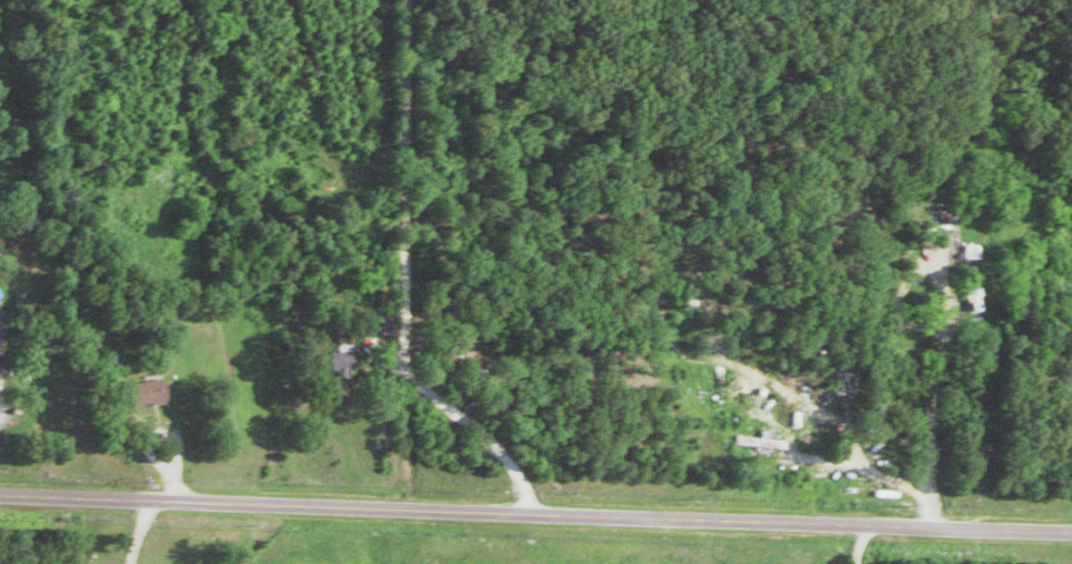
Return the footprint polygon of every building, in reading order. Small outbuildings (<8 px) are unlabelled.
[(978,311),(987,310),(979,265),(969,266),(978,311)] [(9,333),(0,312),(0,337),(9,333)] [(358,372),(357,344),(342,344),(342,352),(335,352),(336,372),(358,372)] [(171,402),(169,379),(133,382),(135,405),(171,402)]
